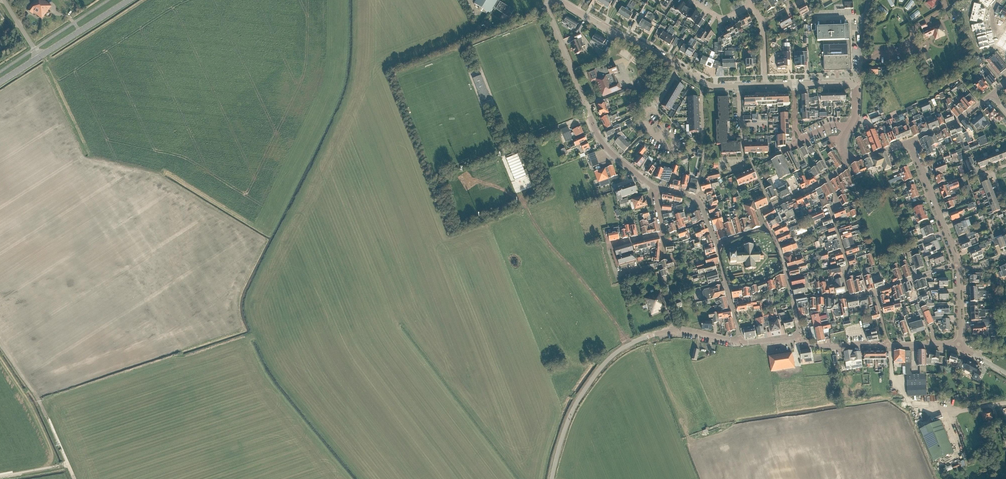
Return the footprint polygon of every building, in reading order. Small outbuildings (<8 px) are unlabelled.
[(27,10),(32,13),(33,11),(41,18),(50,7),(42,0),(35,0),(27,10)] [(498,0),(477,0),(474,4),(480,7),(478,9),(488,15),(489,13),(490,13),(493,9),(498,0)] [(514,10),(498,0),(493,9),(495,11),(496,9),(510,18),(514,10)] [(603,5),(608,8),(612,2),(610,1),(610,0),(606,0),(603,5)] [(624,17),(633,2),(630,0),(625,10),(622,8),(618,14),(624,17)] [(776,1),(764,7),(767,12),(768,13),(772,11),(771,10),(775,8),(773,5),(777,3),(776,1)] [(636,4),(633,2),(624,17),(629,20),(633,15),(630,13),(633,7),(634,8),(636,4)] [(682,13),(687,6),(681,2),(679,5),(676,3),(672,9),(681,15),(682,13)] [(805,5),(798,9),(801,16),(805,14),(806,17),(814,14),(810,7),(807,9),(805,5)] [(688,18),(693,10),(687,6),(682,13),(681,15),(688,18)] [(693,10),(688,18),(694,22),(699,14),(693,10)] [(644,30),(653,15),(648,11),(646,15),(644,18),(647,19),(645,22),(642,20),(639,26),(644,30)] [(657,17),(653,15),(644,30),(650,33),(653,27),(650,25),(654,19),(655,20),(657,17)] [(735,24),(739,31),(742,30),(741,27),(743,26),(743,27),(752,22),(748,15),(739,20),(740,22),(736,24),(735,24)] [(784,19),(778,22),(782,29),(790,25),(793,29),(797,26),(794,20),(790,21),(787,16),(783,18),(784,19)] [(564,19),(562,22),(566,25),(566,24),(569,26),(568,28),(571,30),(573,27),(575,29),(579,24),(567,17),(566,20),(564,19)] [(700,18),(695,25),(700,28),(704,21),(700,18)] [(926,23),(920,26),(924,32),(921,34),(924,40),(929,38),(928,37),(933,35),(936,41),(945,36),(943,32),(944,31),(941,24),(930,29),(927,31),(925,28),(928,27),(926,23)] [(579,25),(575,32),(578,34),(581,33),(583,28),(583,27),(580,26),(579,25)] [(660,25),(656,32),(660,34),(662,31),(664,32),(666,28),(660,25)] [(729,35),(731,38),(736,36),(737,37),(739,36),(739,32),(738,29),(736,30),(734,27),(732,28),(730,25),(725,28),(727,31),(729,35)] [(816,35),(817,35),(817,41),(823,41),(823,46),(822,46),(822,48),(824,48),(824,71),(830,71),(830,70),(835,70),(835,69),(839,69),(839,70),(849,70),(851,70),(851,56),(850,56),(850,40),(850,25),(844,25),(844,26),(817,27),(817,32),(815,32),(816,35)] [(665,42),(672,30),(673,27),(671,26),(666,34),(663,33),(659,39),(665,42)] [(996,44),(1005,51),(1005,29),(996,44)] [(674,31),(672,30),(665,42),(670,45),(674,39),(671,37),(674,31)] [(701,33),(698,39),(704,42),(705,40),(709,42),(714,34),(708,30),(705,36),(701,33)] [(722,42),(718,42),(718,45),(718,51),(718,52),(722,52),(722,45),(729,41),(728,40),(731,38),(729,35),(727,31),(722,33),(723,35),(720,37),(722,41),(722,42)] [(576,41),(571,43),(575,54),(584,51),(582,47),(584,46),(581,38),(582,38),(580,33),(573,36),(576,41)] [(596,34),(591,41),(598,45),(596,47),(603,51),(606,46),(603,44),(605,41),(600,37),(596,34)] [(685,54),(694,40),(691,39),(686,47),(684,45),(680,51),(685,54)] [(694,40),(685,54),(691,58),(694,52),(695,51),(692,49),(696,42),(694,40)] [(706,66),(712,52),(707,49),(705,52),(708,53),(706,58),(703,57),(700,64),(706,66)] [(715,53),(712,52),(706,66),(712,69),(714,62),(712,61),(715,53)] [(797,56),(795,56),(795,57),(795,67),(797,67),(797,68),(800,67),(804,66),(804,60),(807,60),(807,52),(797,52),(797,56)] [(986,60),(998,76),(1005,70),(1005,66),(995,52),(990,57),(989,56),(987,57),(988,58),(986,60)] [(749,57),(745,57),(745,61),(746,61),(746,68),(753,68),(753,63),(756,63),(755,53),(749,54),(749,57)] [(778,56),(777,57),(777,65),(778,65),(778,67),(787,67),(787,60),(790,60),(790,53),(783,53),(783,56),(781,56),(780,56),(779,55),(778,55),(778,56)] [(978,56),(973,60),(978,66),(983,62),(978,56)] [(618,72),(614,62),(588,72),(591,82),(597,80),(603,97),(621,90),(619,83),(617,84),(614,74),(618,72)] [(984,72),(981,74),(991,86),(993,84),(994,84),(995,83),(995,82),(996,82),(990,75),(988,77),(984,72)] [(975,85),(973,87),(976,90),(977,88),(981,93),(982,93),(983,93),(984,92),(985,91),(985,90),(988,87),(986,85),(986,84),(984,81),(984,82),(982,79),(983,78),(979,74),(977,76),(980,80),(975,85)] [(676,81),(672,87),(681,93),(684,87),(676,81)] [(672,87),(669,93),(677,99),(681,93),(672,87)] [(669,93),(665,99),(674,105),(677,99),(669,93)] [(965,98),(971,106),(975,103),(974,101),(975,100),(970,94),(965,98)] [(734,152),(737,152),(737,153),(741,153),(740,139),(737,139),(737,145),(734,145),(734,144),(729,144),(729,145),(726,145),(726,144),(726,141),(727,141),(727,136),(725,136),(725,133),(726,133),(726,129),(725,129),(725,126),(726,126),(726,122),(729,121),(727,121),(727,118),(728,118),(728,113),(727,113),(727,110),(728,110),(728,105),(727,105),(727,102),(728,102),(728,98),(718,98),(718,103),(720,103),(720,106),(718,106),(718,111),(720,111),(720,113),(718,114),(718,118),(719,118),(719,121),(716,121),(716,126),(718,126),(718,129),(716,129),(716,134),(718,134),(718,137),(717,137),(717,141),(717,144),(717,145),(721,145),(722,154),(726,154),(726,152),(729,152),(729,154),(734,154),(734,152)] [(971,106),(965,98),(961,101),(963,104),(967,109),(971,106)] [(665,99),(661,105),(670,111),(674,105),(665,99)] [(605,100),(597,103),(598,106),(599,109),(598,109),(601,116),(609,113),(605,103),(606,103),(605,100)] [(929,103),(920,106),(923,112),(931,108),(929,103)] [(955,108),(961,114),(966,110),(961,103),(956,107),(955,105),(952,107),(954,109),(955,108)] [(950,109),(948,105),(948,104),(943,105),(946,111),(947,111),(948,113),(942,115),(944,119),(946,123),(954,120),(949,110),(950,109)] [(961,115),(961,114),(955,108),(954,109),(951,111),(957,118),(961,115)] [(879,110),(869,114),(870,118),(877,115),(877,116),(879,115),(883,113),(882,109),(881,109),(879,110)] [(984,112),(990,119),(994,117),(995,118),(997,120),(998,119),(1000,122),(1001,120),(1004,124),(1005,123),(1005,121),(1000,114),(998,115),(992,109),(989,111),(988,109),(987,110),(986,109),(985,111),(985,112),(984,112)] [(618,118),(619,117),(618,114),(612,117),(611,115),(601,119),(603,124),(615,119),(618,118)] [(939,126),(935,116),(934,114),(931,115),(933,118),(932,120),(927,122),(930,130),(939,126)] [(940,114),(935,116),(936,119),(937,119),(940,126),(944,124),(940,114)] [(877,115),(870,118),(872,123),(875,122),(876,124),(880,122),(880,123),(884,121),(882,117),(879,117),(879,115),(877,116),(877,115)] [(929,130),(926,123),(923,117),(921,118),(919,115),(916,116),(916,115),(912,116),(914,121),(919,119),(921,123),(918,124),(918,126),(918,127),(921,133),(929,130)] [(981,115),(971,123),(976,129),(982,124),(984,127),(986,125),(988,127),(991,125),(987,120),(986,121),(981,115)] [(620,120),(619,117),(618,118),(617,118),(615,119),(603,124),(606,129),(613,126),(611,124),(620,120)] [(965,120),(960,123),(966,130),(968,128),(972,132),(974,131),(965,120)] [(914,136),(919,134),(914,121),(910,123),(912,126),(914,125),(914,126),(911,128),(914,136)] [(619,125),(605,131),(608,137),(615,133),(614,131),(620,128),(619,125)] [(905,125),(902,126),(906,136),(911,134),(908,129),(907,129),(905,125)] [(959,125),(953,127),(960,142),(962,148),(964,147),(959,134),(962,132),(959,125)] [(887,136),(886,137),(887,139),(888,139),(890,143),(896,140),(893,133),(894,133),(890,126),(888,127),(890,132),(888,133),(888,134),(887,135),(887,136)] [(898,130),(901,138),(906,136),(902,126),(897,128),(898,130)] [(560,132),(559,132),(563,143),(566,142),(573,139),(569,129),(568,127),(561,130),(561,131),(560,132)] [(580,127),(573,130),(576,136),(583,133),(580,127)] [(880,129),(879,130),(880,134),(881,133),(882,135),(879,136),(884,148),(889,146),(884,133),(883,130),(881,127),(879,128),(880,129)] [(953,127),(948,129),(951,137),(952,140),(956,139),(958,143),(960,142),(953,127)] [(901,138),(898,130),(897,128),(893,130),(895,134),(894,134),(897,140),(901,138)] [(946,143),(949,142),(950,145),(953,144),(947,129),(942,132),(946,143)] [(875,130),(867,133),(869,139),(872,146),(871,146),(873,152),(882,149),(877,135),(875,131),(875,130)] [(619,139),(615,142),(624,151),(630,146),(624,140),(627,138),(624,135),(624,134),(621,132),(618,133),(616,136),(619,139)] [(935,134),(939,143),(941,143),(940,142),(944,141),(940,132),(935,134)] [(934,134),(928,137),(930,143),(932,148),(934,154),(936,153),(935,150),(936,150),(934,145),(938,144),(934,134)] [(577,145),(582,144),(581,143),(587,141),(586,140),(588,139),(586,136),(584,137),(584,136),(577,139),(578,141),(571,144),(572,145),(570,145),(571,148),(577,145)] [(981,138),(977,139),(980,147),(984,145),(988,144),(985,136),(981,138)] [(856,139),(860,150),(866,147),(868,146),(870,145),(867,139),(863,141),(861,137),(856,139)] [(786,147),(786,141),(776,142),(775,142),(776,153),(781,151),(781,147),(786,147)] [(582,145),(582,144),(577,145),(580,153),(584,151),(583,150),(589,147),(587,142),(582,145)] [(834,148),(832,146),(829,148),(831,153),(828,155),(831,160),(836,157),(835,155),(837,154),(835,151),(834,151),(832,149),(834,148)] [(866,147),(860,150),(863,156),(871,152),(868,146),(866,147)] [(641,167),(642,165),(641,165),(647,158),(643,154),(646,150),(643,147),(638,153),(641,155),(635,163),(640,167),(640,166),(641,167)] [(804,147),(800,149),(804,157),(808,155),(804,147)] [(929,155),(934,154),(932,148),(926,150),(926,152),(924,153),(927,160),(931,159),(929,155)] [(1000,152),(996,154),(994,150),(992,151),(994,154),(995,154),(997,161),(1003,159),(1000,152)] [(784,156),(793,174),(793,173),(800,170),(791,152),(789,153),(787,152),(786,155),(784,156)] [(880,158),(873,161),(876,167),(882,165),(884,171),(891,168),(885,152),(878,154),(880,158)] [(995,154),(994,154),(990,156),(989,152),(986,153),(988,157),(989,156),(992,164),(997,161),(995,154)] [(518,153),(507,158),(516,179),(527,175),(518,153)] [(989,156),(988,157),(984,158),(983,154),(980,155),(982,159),(983,158),(986,166),(992,164),(989,156)] [(687,156),(680,158),(682,162),(683,164),(689,162),(688,159),(687,156)] [(790,175),(789,173),(782,156),(771,161),(780,180),(790,175)] [(842,166),(836,157),(831,160),(837,169),(842,166)] [(973,163),(971,157),(966,159),(966,161),(963,162),(967,173),(973,170),(970,164),(973,163)] [(980,168),(986,166),(983,158),(982,159),(979,160),(977,157),(975,157),(976,161),(974,162),(976,167),(979,166),(980,168)] [(642,166),(642,165),(641,167),(647,171),(646,172),(651,175),(658,165),(655,163),(653,167),(650,165),(652,162),(647,159),(642,166)] [(873,174),(871,174),(869,169),(873,168),(869,159),(864,161),(871,179),(874,178),(873,174)] [(937,174),(941,172),(948,170),(945,164),(950,162),(949,159),(944,160),(933,165),(937,174)] [(862,160),(851,165),(855,176),(862,173),(862,172),(865,171),(865,172),(867,172),(865,167),(860,169),(859,165),(860,164),(861,168),(865,167),(862,160)] [(818,161),(816,162),(821,172),(826,169),(822,161),(819,163),(818,161)] [(814,168),(811,169),(815,177),(821,174),(815,164),(813,166),(814,168)] [(605,168),(609,178),(616,176),(612,166),(605,168)] [(657,168),(655,173),(657,173),(655,178),(660,179),(669,182),(673,170),(664,167),(664,169),(658,167),(657,168)] [(894,177),(894,179),(895,179),(897,178),(910,173),(908,167),(900,170),(902,173),(894,177)] [(611,184),(609,178),(605,168),(594,172),(600,188),(611,184)] [(494,169),(478,175),(483,186),(498,180),(494,169)] [(811,178),(807,181),(809,186),(816,182),(811,170),(808,171),(811,178)] [(848,170),(843,173),(850,187),(854,184),(851,177),(848,170)] [(719,172),(707,175),(708,179),(709,179),(710,180),(720,178),(719,172)] [(941,172),(937,174),(938,176),(935,178),(938,184),(944,182),(945,184),(952,181),(950,179),(944,181),(945,181),(944,177),(943,178),(941,172)] [(793,173),(793,174),(798,185),(799,184),(802,189),(809,186),(804,176),(799,179),(798,176),(797,177),(796,174),(794,175),(793,173)] [(910,173),(897,178),(898,180),(904,178),(905,181),(912,179),(910,173)] [(682,186),(682,188),(686,189),(687,187),(688,187),(690,175),(687,175),(687,176),(684,176),(682,186)] [(777,175),(772,177),(778,190),(777,190),(780,199),(790,194),(786,186),(783,188),(781,184),(782,184),(781,181),(780,181),(777,175)] [(836,179),(830,182),(836,192),(838,191),(842,196),(838,198),(842,206),(848,203),(844,195),(845,195),(843,192),(846,190),(843,182),(841,183),(838,177),(836,179)] [(688,189),(688,192),(689,192),(689,193),(696,194),(697,189),(697,185),(698,181),(691,179),(690,184),(693,184),(692,187),(690,187),(690,189),(688,189)] [(701,185),(702,191),(711,189),(709,179),(706,180),(706,181),(700,183),(701,185)] [(767,180),(770,187),(766,189),(767,190),(766,190),(770,200),(776,197),(773,191),(776,190),(771,179),(767,180)] [(671,183),(670,188),(675,188),(675,189),(679,190),(680,181),(673,180),(672,184),(671,183)] [(946,186),(940,189),(941,191),(940,191),(941,195),(942,194),(943,199),(950,196),(948,190),(954,188),(952,181),(945,184),(945,186),(946,186)] [(984,190),(991,187),(989,181),(984,183),(983,181),(981,182),(983,188),(979,190),(980,192),(984,191),(984,190)] [(618,201),(619,201),(622,200),(622,198),(637,193),(634,184),(618,189),(618,192),(617,192),(616,194),(616,196),(618,196),(616,197),(618,201)] [(821,187),(824,194),(826,197),(826,198),(828,198),(827,197),(833,194),(827,184),(821,187)] [(909,191),(906,192),(907,195),(917,191),(915,185),(907,188),(909,191)] [(986,195),(993,193),(991,187),(984,190),(984,191),(985,194),(982,196),(981,195),(979,196),(980,199),(986,196),(986,195)] [(818,197),(822,195),(823,194),(820,188),(815,191),(818,197)] [(714,194),(713,192),(712,190),(707,192),(707,196),(711,208),(719,205),(718,203),(718,201),(722,200),(721,196),(716,198),(715,194),(714,194)] [(820,201),(820,200),(819,198),(818,198),(815,191),(812,192),(815,199),(816,201),(818,200),(819,201),(820,201)] [(907,195),(904,196),(905,199),(911,197),(912,199),(919,197),(917,191),(907,195)] [(808,194),(814,205),(814,207),(817,206),(817,204),(817,205),(815,202),(814,203),(813,201),(815,200),(815,201),(816,201),(815,199),(812,192),(808,194)] [(988,201),(995,198),(993,193),(986,195),(986,196),(987,200),(984,201),(985,204),(988,202),(988,201)] [(810,207),(814,205),(808,194),(805,195),(810,207)] [(825,197),(826,197),(824,194),(823,194),(822,195),(823,198),(820,200),(820,201),(821,204),(823,208),(829,205),(828,202),(825,197)] [(809,207),(810,207),(805,195),(802,197),(806,207),(808,206),(809,207)] [(675,196),(674,201),(679,202),(678,206),(681,206),(681,205),(683,205),(683,203),(682,202),(683,197),(675,196)] [(761,203),(762,207),(768,205),(764,196),(760,197),(762,202),(761,203)] [(949,202),(945,204),(948,210),(954,207),(952,201),(953,201),(958,199),(956,196),(952,198),(948,200),(949,202)] [(622,200),(619,201),(619,203),(617,204),(618,208),(629,204),(629,203),(631,203),(633,202),(635,209),(647,205),(646,201),(644,202),(642,197),(628,201),(627,198),(622,200)] [(757,210),(762,207),(761,203),(762,202),(760,197),(753,200),(757,210)] [(806,207),(802,197),(796,200),(800,208),(803,207),(804,209),(806,208),(806,207)] [(990,206),(986,207),(987,209),(991,208),(990,207),(998,204),(995,198),(988,201),(988,202),(990,206)] [(795,200),(786,204),(789,211),(792,210),(792,209),(794,208),(795,210),(799,208),(795,200)] [(747,213),(748,217),(755,214),(755,212),(757,211),(753,202),(744,205),(747,213)] [(990,207),(991,208),(992,212),(988,213),(989,215),(993,214),(993,213),(1000,210),(998,204),(990,207)] [(677,211),(672,213),(673,216),(674,218),(676,217),(677,221),(682,220),(682,219),(683,219),(685,218),(686,218),(684,213),(683,213),(682,211),(684,211),(683,210),(684,210),(683,209),(683,206),(682,206),(682,205),(676,207),(677,211)] [(731,220),(731,221),(735,235),(742,233),(738,217),(738,216),(738,215),(737,215),(735,205),(732,206),(734,212),(729,213),(730,217),(731,220)] [(869,205),(864,209),(867,215),(874,208),(869,205)] [(853,206),(848,207),(850,211),(848,212),(848,213),(849,213),(850,213),(852,218),(857,216),(853,206)] [(844,209),(833,213),(835,218),(839,217),(840,220),(847,217),(850,216),(849,213),(848,213),(848,212),(850,211),(848,207),(844,209)] [(773,208),(762,214),(765,220),(767,223),(768,223),(774,219),(773,216),(775,215),(780,212),(780,211),(779,210),(775,212),(773,208)] [(788,212),(791,218),(792,217),(794,220),(797,219),(792,210),(789,211),(788,212)] [(957,212),(949,214),(952,221),(959,218),(958,215),(963,213),(962,210),(957,212)] [(695,218),(691,220),(693,225),(704,221),(700,211),(693,214),(695,218)] [(822,211),(807,217),(810,224),(825,218),(822,211)] [(771,230),(786,223),(780,212),(775,215),(776,217),(776,218),(774,219),(768,223),(771,230)] [(720,213),(710,216),(713,226),(715,225),(717,231),(716,231),(719,240),(727,238),(722,223),(723,222),(720,213)] [(760,227),(755,214),(748,217),(749,220),(750,221),(753,230),(760,227)] [(682,220),(677,221),(676,221),(679,229),(686,227),(684,222),(688,221),(688,222),(691,221),(690,217),(686,218),(685,218),(683,219),(682,219),(682,220)] [(728,237),(735,235),(731,221),(729,217),(728,217),(726,217),(727,220),(728,223),(724,225),(727,235),(728,236),(728,237)] [(745,219),(739,221),(742,233),(752,230),(749,222),(749,221),(748,221),(746,222),(745,219)] [(826,232),(828,231),(829,234),(835,232),(831,219),(822,222),(823,225),(820,227),(822,234),(826,232)] [(667,221),(664,222),(666,225),(668,224),(670,229),(668,229),(670,233),(678,230),(677,227),(675,227),(673,220),(667,222),(667,221)] [(650,229),(649,225),(648,222),(644,223),(644,221),(640,222),(642,232),(642,235),(651,233),(650,229)] [(956,232),(967,228),(965,221),(961,223),(962,224),(954,227),(956,232)] [(709,233),(705,223),(697,225),(699,230),(700,230),(702,235),(709,233)] [(650,229),(651,229),(652,233),(659,232),(658,227),(653,228),(652,224),(649,225),(650,229)] [(789,231),(789,232),(793,230),(800,228),(798,225),(792,227),(792,228),(790,229),(788,230),(786,224),(773,230),(776,237),(780,235),(789,231)] [(854,229),(854,227),(851,228),(850,224),(838,228),(840,233),(854,229)] [(620,227),(619,227),(620,235),(622,234),(622,238),(623,239),(628,238),(627,233),(630,232),(630,228),(629,229),(628,225),(625,226),(626,230),(623,231),(622,229),(621,230),(620,227)] [(630,232),(631,237),(637,236),(635,226),(633,226),(632,225),(628,225),(629,229),(630,228),(630,232)] [(930,226),(920,230),(923,238),(933,234),(930,226)] [(612,233),(608,234),(610,241),(613,240),(619,239),(618,233),(620,233),(619,227),(614,228),(614,232),(612,233)] [(968,231),(967,228),(956,232),(958,237),(965,234),(965,235),(970,234),(969,231),(968,231)] [(687,240),(682,242),(683,244),(688,242),(692,241),(688,229),(684,231),(686,236),(687,240)] [(696,232),(694,232),(696,235),(691,237),(692,239),(699,237),(703,236),(702,235),(700,230),(699,230),(696,232)] [(793,231),(789,232),(777,238),(780,246),(788,242),(789,243),(797,240),(793,231)] [(842,240),(851,237),(855,235),(861,234),(860,232),(857,233),(856,232),(851,234),(850,231),(847,232),(840,235),(842,240)] [(828,242),(829,242),(832,241),(838,239),(836,232),(826,235),(828,242)] [(705,237),(702,238),(702,240),(706,239),(708,244),(704,245),(704,247),(709,246),(709,245),(713,244),(709,234),(705,236),(705,237)] [(855,235),(851,237),(848,239),(842,241),(845,249),(855,246),(852,239),(856,237),(855,235)] [(964,242),(961,243),(962,246),(961,247),(962,250),(963,249),(963,250),(978,244),(974,235),(963,239),(964,242)] [(994,243),(995,247),(999,245),(1000,249),(1005,247),(1001,235),(996,237),(992,239),(993,241),(994,243)] [(832,241),(829,242),(830,243),(826,244),(828,253),(841,249),(838,240),(833,242),(832,241)] [(698,249),(701,248),(701,246),(700,242),(699,242),(698,241),(690,243),(692,250),(698,249)] [(795,241),(781,247),(783,254),(797,248),(796,245),(797,245),(797,243),(795,243),(795,241)] [(930,244),(925,246),(926,250),(929,249),(930,253),(940,249),(936,241),(930,244)] [(994,243),(993,241),(984,244),(978,246),(979,249),(970,252),(970,253),(969,253),(970,257),(972,256),(973,259),(977,257),(979,260),(983,258),(982,255),(980,250),(986,248),(985,245),(988,244),(988,245),(994,243)] [(617,258),(619,265),(636,260),(634,253),(633,251),(631,244),(614,249),(616,256),(617,256),(617,258)] [(709,255),(716,253),(714,244),(704,247),(706,255),(709,255)] [(735,256),(730,256),(730,263),(735,262),(735,263),(737,263),(745,262),(746,265),(745,265),(746,265),(746,268),(745,268),(745,269),(746,269),(746,270),(748,269),(748,270),(749,270),(749,269),(753,269),(753,270),(754,270),(754,269),(755,269),(755,268),(756,268),(756,267),(755,267),(755,264),(756,264),(755,264),(755,262),(760,261),(760,259),(764,259),(763,255),(760,255),(760,253),(754,253),(754,250),(755,250),(754,250),(753,246),(754,246),(753,246),(753,245),(751,245),(751,244),(751,245),(747,245),(746,245),(744,246),(743,246),(743,247),(744,247),(745,254),(736,254),(736,256),(735,256)] [(860,246),(845,250),(847,255),(862,250),(860,246)] [(835,258),(832,259),(832,262),(843,259),(842,253),(835,255),(835,258)] [(933,257),(929,259),(930,262),(934,260),(936,264),(943,261),(941,258),(943,257),(941,254),(933,257)] [(791,255),(785,257),(788,267),(799,264),(804,263),(802,256),(792,259),(791,255)] [(919,255),(912,257),(916,270),(923,267),(919,255)] [(697,266),(697,269),(699,269),(709,266),(709,265),(713,264),(713,265),(719,263),(717,257),(705,260),(706,263),(697,266)] [(855,259),(851,260),(848,261),(850,268),(857,266),(855,259)] [(895,278),(891,279),(892,283),(902,279),(897,264),(898,264),(897,259),(894,260),(895,264),(893,264),(895,270),(893,271),(895,278)] [(662,265),(663,270),(674,266),(673,263),(668,264),(667,261),(663,262),(661,262),(661,263),(659,264),(659,266),(662,265)] [(905,266),(900,268),(904,279),(911,276),(906,261),(903,262),(905,266)] [(699,269),(697,269),(699,274),(705,272),(705,274),(716,271),(714,265),(712,265),(712,264),(709,265),(709,266),(699,269)] [(800,268),(788,270),(790,276),(798,275),(802,274),(801,270),(803,270),(803,269),(807,268),(806,265),(805,265),(800,267),(800,268)] [(1000,268),(1001,272),(998,273),(1000,278),(1005,276),(1005,265),(1000,268)] [(837,276),(841,275),(842,275),(840,268),(829,270),(830,276),(833,276),(834,281),(833,281),(834,285),(830,285),(830,284),(828,285),(830,294),(836,293),(836,295),(845,293),(842,279),(838,280),(837,276)] [(867,276),(864,277),(868,290),(874,288),(868,268),(866,269),(867,276)] [(717,272),(705,275),(708,284),(719,281),(717,272)] [(973,276),(969,276),(970,283),(977,283),(979,283),(979,279),(979,278),(979,277),(982,277),(982,273),(973,273),(973,276)] [(881,274),(872,277),(875,288),(884,285),(881,274)] [(792,287),(805,284),(809,283),(808,276),(791,280),(792,287)] [(850,281),(847,282),(850,294),(850,295),(856,294),(853,280),(852,278),(854,278),(853,276),(849,277),(850,281)] [(857,281),(853,281),(856,293),(862,292),(859,282),(862,281),(861,276),(860,276),(857,277),(856,277),(857,281)] [(939,280),(934,280),(935,283),(939,283),(939,289),(943,289),(943,286),(948,286),(947,279),(939,279),(939,280)] [(769,297),(771,305),(771,306),(774,306),(772,297),(773,297),(772,290),(776,289),(774,281),(767,283),(771,297),(769,297)] [(787,288),(786,281),(777,283),(779,290),(781,290),(781,291),(785,290),(784,289),(787,288)] [(819,284),(819,281),(816,282),(816,289),(821,289),(822,295),(829,293),(828,287),(827,288),(825,282),(819,284)] [(771,305),(769,297),(768,289),(765,282),(757,285),(759,291),(762,290),(763,293),(765,293),(766,298),(762,299),(762,302),(766,301),(766,306),(771,305)] [(809,283),(805,284),(805,285),(804,286),(802,286),(801,286),(801,287),(793,288),(794,295),(805,293),(804,288),(805,288),(806,289),(810,288),(809,283)] [(903,284),(907,299),(910,298),(909,292),(911,291),(909,283),(903,284)] [(901,285),(896,287),(900,301),(900,302),(904,301),(903,296),(905,296),(901,285)] [(704,290),(703,293),(705,301),(725,296),(724,289),(721,290),(720,286),(714,287),(715,288),(707,289),(704,290)] [(896,287),(892,288),(894,293),(893,293),(894,296),(893,296),(895,303),(900,301),(896,287)] [(751,302),(756,302),(755,298),(753,298),(753,296),(752,296),(751,288),(742,289),(743,297),(750,297),(751,302)] [(880,291),(881,295),(885,294),(886,297),(889,296),(888,293),(892,292),(891,288),(880,291)] [(680,289),(671,291),(672,297),(682,295),(680,289)] [(742,298),(742,294),(741,289),(731,291),(733,303),(738,302),(737,300),(735,300),(735,298),(739,297),(739,298),(742,298)] [(660,291),(645,298),(652,314),(662,310),(662,308),(667,306),(660,291)] [(885,295),(880,296),(882,305),(890,303),(888,297),(886,298),(886,297),(885,297),(885,295)] [(796,301),(798,309),(804,308),(804,307),(808,306),(808,303),(807,298),(796,301)] [(862,306),(868,305),(867,298),(859,299),(860,306),(859,306),(860,310),(862,309),(862,306)] [(847,301),(850,312),(852,311),(852,307),(859,306),(857,299),(847,301)] [(833,301),(832,301),(832,309),(835,309),(835,313),(835,317),(841,317),(840,313),(839,310),(839,309),(838,309),(838,304),(836,304),(836,301),(835,301),(835,300),(833,300),(833,301)] [(841,310),(839,310),(840,313),(841,317),(845,316),(845,313),(848,312),(846,301),(846,300),(845,300),(839,301),(841,310)] [(744,304),(744,303),(743,301),(743,302),(736,303),(737,312),(747,310),(747,307),(754,306),(753,305),(757,305),(757,302),(756,302),(751,302),(750,302),(750,303),(744,304)] [(900,302),(882,306),(884,313),(895,311),(894,309),(901,307),(900,302)] [(764,315),(762,304),(760,304),(761,309),(763,318),(767,317),(773,316),(773,313),(764,315)] [(915,323),(918,332),(924,330),(922,321),(921,321),(920,317),(923,316),(918,304),(915,306),(917,311),(918,311),(919,315),(917,316),(918,322),(915,323)] [(877,306),(869,308),(870,311),(871,312),(873,320),(880,318),(877,306)] [(934,323),(929,311),(927,306),(921,308),(923,313),(928,325),(934,323)] [(935,316),(943,316),(943,314),(949,313),(948,306),(937,307),(937,306),(937,312),(934,313),(935,316)] [(728,318),(728,319),(732,318),(731,310),(723,311),(724,314),(722,314),(723,318),(728,318)] [(718,319),(717,312),(708,314),(709,315),(707,316),(707,319),(713,318),(713,320),(711,320),(711,322),(702,322),(702,325),(701,325),(701,326),(702,326),(702,330),(712,330),(712,326),(714,326),(714,323),(719,322),(718,319)] [(784,313),(779,314),(780,321),(782,320),(784,329),(794,327),(792,320),(786,322),(784,313)] [(814,326),(810,327),(813,342),(817,341),(817,342),(825,340),(825,338),(822,325),(821,323),(820,317),(819,318),(818,314),(816,315),(811,316),(814,326)] [(932,316),(933,321),(936,321),(936,324),(941,324),(941,325),(939,327),(940,329),(941,330),(950,330),(949,319),(945,319),(944,316),(943,316),(935,316),(932,316)] [(769,322),(767,317),(763,318),(765,327),(769,326),(771,332),(780,330),(778,320),(769,322)] [(912,334),(918,332),(915,323),(912,324),(911,318),(908,319),(909,325),(912,334)] [(821,323),(822,325),(823,330),(831,328),(830,324),(828,324),(827,319),(824,320),(821,320),(822,323),(821,323)] [(900,323),(901,327),(903,335),(908,333),(904,321),(905,321),(905,319),(901,320),(902,322),(900,323)] [(983,327),(973,328),(973,335),(974,335),(974,334),(978,333),(978,336),(983,335),(983,333),(983,330),(986,330),(986,327),(989,326),(992,326),(991,323),(989,323),(982,323),(983,327)] [(764,324),(759,325),(758,325),(758,329),(757,329),(758,336),(764,335),(764,333),(766,332),(765,327),(764,324)] [(747,330),(744,330),(745,338),(746,338),(747,338),(748,338),(749,337),(756,336),(754,326),(747,328),(747,330)] [(810,350),(800,351),(802,360),(805,359),(805,363),(812,362),(810,350)] [(852,351),(844,352),(847,370),(862,367),(862,361),(861,352),(852,353),(852,351)] [(904,351),(894,351),(894,363),(905,363),(904,351)] [(926,366),(926,364),(926,358),(926,351),(917,351),(917,366),(920,366),(926,366)] [(926,358),(926,364),(931,365),(931,362),(942,364),(943,357),(939,356),(940,353),(933,352),(932,355),(930,355),(929,358),(926,358)] [(792,353),(769,356),(771,372),(779,370),(784,370),(795,368),(793,357),(792,357),(792,353)] [(951,354),(949,362),(954,363),(952,366),(961,369),(963,361),(958,360),(959,357),(951,354)] [(964,364),(963,368),(965,368),(964,370),(975,375),(973,378),(978,381),(981,373),(977,371),(979,367),(969,362),(967,365),(964,364)] [(925,374),(907,375),(908,396),(926,395),(925,374)] [(989,410),(980,413),(984,422),(992,419),(989,410)] [(940,422),(920,430),(934,463),(954,454),(940,422)]
